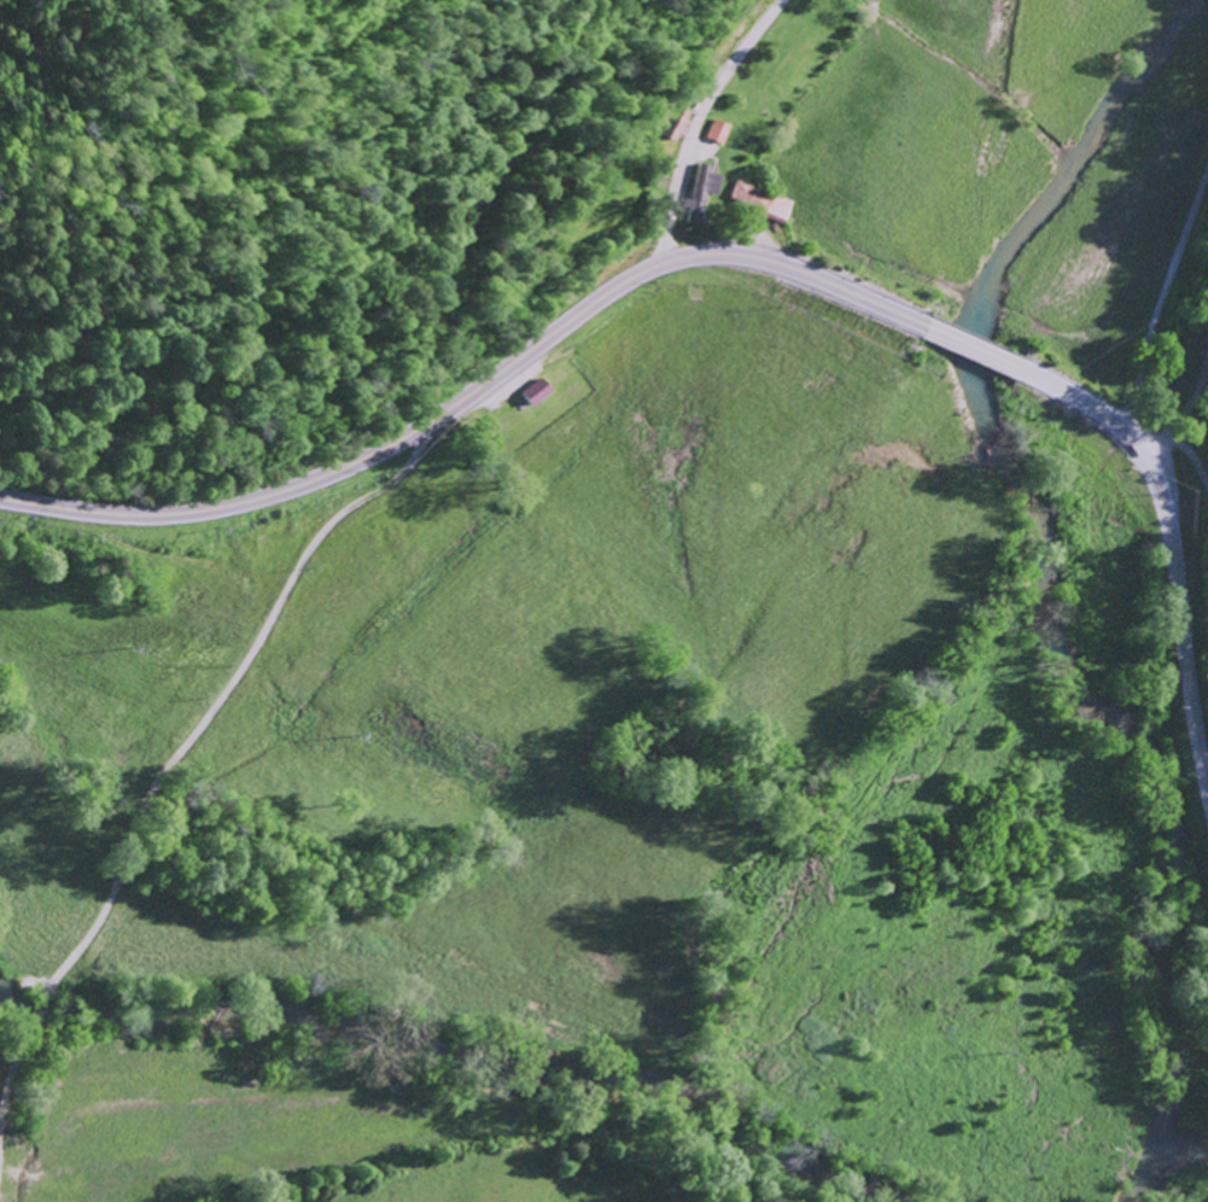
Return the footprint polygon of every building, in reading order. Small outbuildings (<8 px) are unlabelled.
[(722,145),(731,125),(714,117),(705,137),(722,145)] [(721,174),(711,172),(712,165),(697,162),(686,221),(700,224),(706,193),(717,195),(721,174)] [(783,222),(792,201),(737,179),(729,201),(783,222)] [(531,406),(552,392),(543,378),(522,392),(531,406)]
